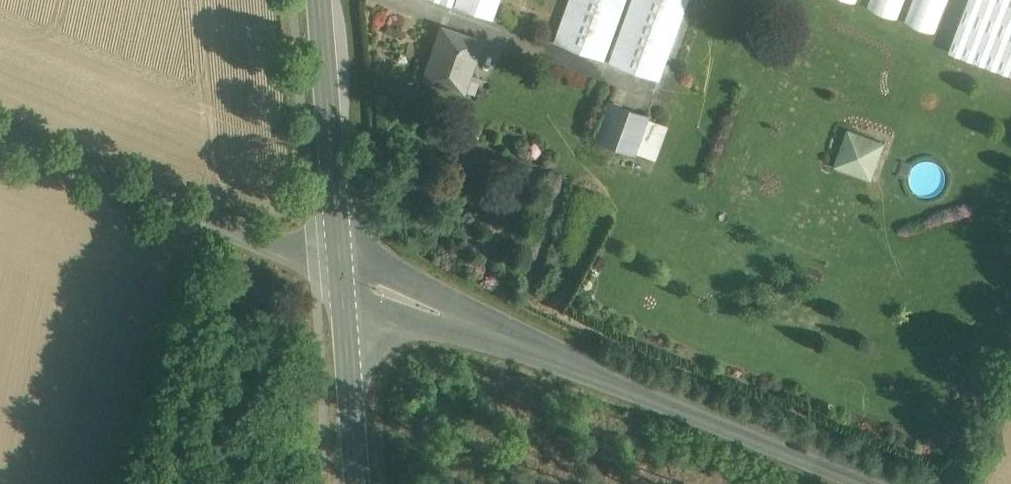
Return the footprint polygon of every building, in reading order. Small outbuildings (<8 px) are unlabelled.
[(501,0),(458,0),(455,8),(493,22),(501,0)] [(554,45),(604,63),(627,0),(571,0),(554,45)] [(609,65),(659,83),(689,0),(633,0),(609,65)] [(903,19),(910,0),(851,0),(863,4),(863,6),(903,19)] [(954,56),(1010,73),(1010,0),(971,0),(954,56)] [(481,40),(442,26),(423,78),(447,86),(457,58),(473,63),(481,40)] [(646,115),(610,102),(596,138),(632,151),(646,115)] [(885,143),(848,129),(834,166),(871,179),(885,143)]
